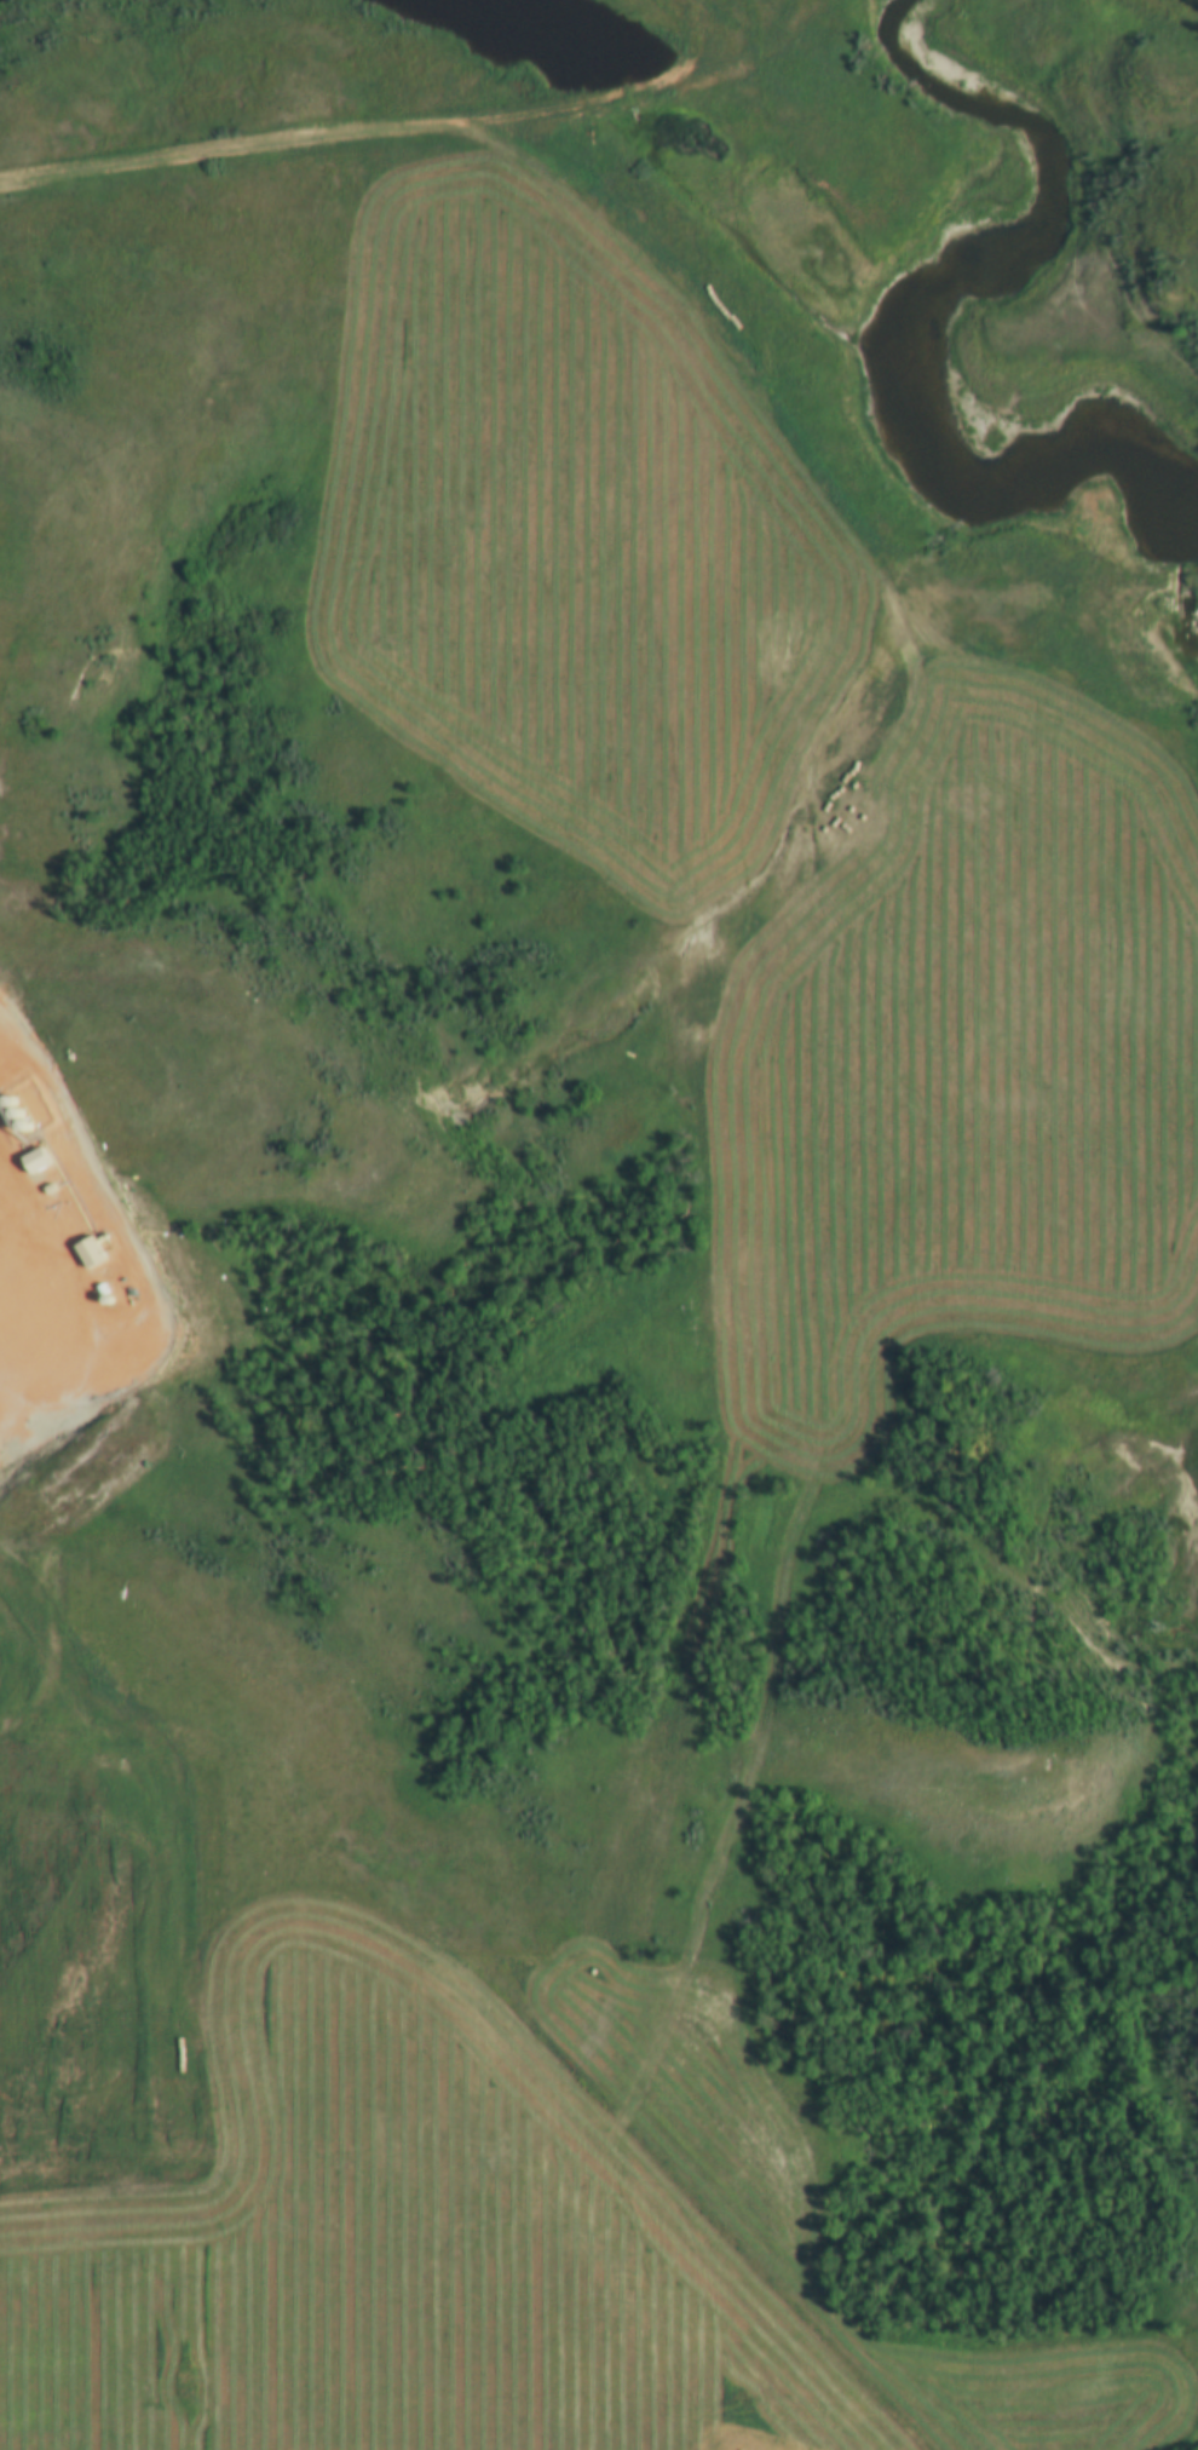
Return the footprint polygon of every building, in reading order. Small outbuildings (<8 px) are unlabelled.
[(50,1167),(40,1148),(20,1160),(30,1178),(50,1167)] [(73,1247),(86,1270),(104,1260),(91,1237),(73,1247)] [(0,2050),(0,2059),(12,2057),(11,2049),(0,2050)]
